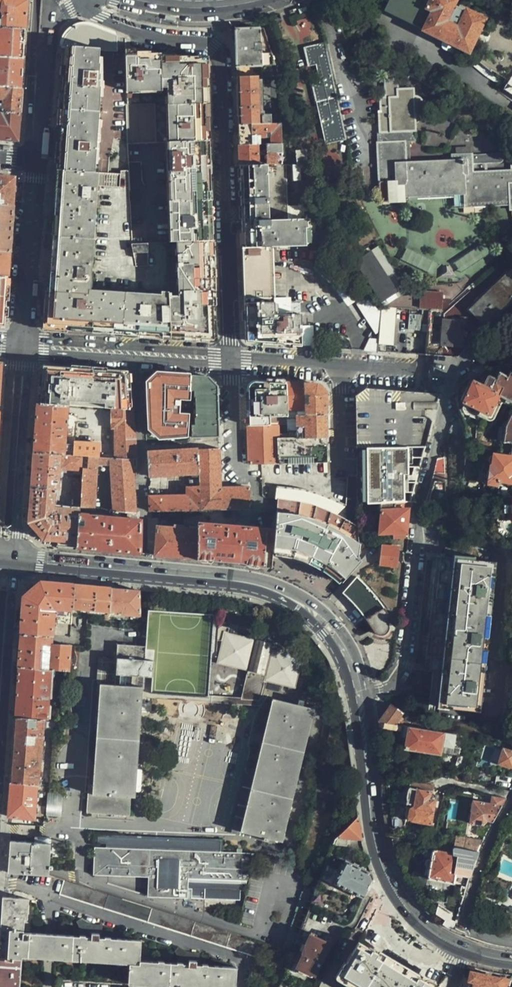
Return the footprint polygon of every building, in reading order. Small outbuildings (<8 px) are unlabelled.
[(25,29),(26,14),(27,0),(0,0),(0,28),(25,29)] [(430,5),(419,0),(390,0),(382,13),(424,31),(433,12),(428,9),(430,5)] [(484,20),(453,6),(456,0),(455,0),(432,0),(430,5),(428,9),(433,12),(424,31),(436,37),(438,36),(469,51),(484,20)] [(62,47),(65,47),(117,51),(117,35),(91,26),(81,25),(77,26),(70,31),(67,34),(64,39),(62,44),(62,47)] [(0,28),(0,56),(24,57),(24,44),(25,29),(0,28)] [(261,30),(236,30),(236,32),(236,60),(237,78),(278,76),(273,53),(262,53),(262,51),(256,51),(256,43),(261,42),(261,30)] [(316,99),(337,94),(331,68),(326,69),(325,64),(330,63),(325,41),(305,45),(308,64),(315,62),(319,80),(312,82),(316,99)] [(56,170),(58,170),(130,174),(129,143),(125,53),(125,51),(117,51),(65,47),(62,79),(58,143),(56,170)] [(125,53),(129,143),(163,141),(209,140),(208,127),(207,67),(198,59),(193,59),(189,60),(189,59),(159,59),(159,56),(150,56),(149,55),(142,54),(135,54),(134,53),(125,53)] [(24,57),(0,56),(0,87),(22,88),(23,73),(24,57)] [(502,90),(511,97),(511,74),(502,90)] [(238,121),(238,125),(281,123),(278,76),(237,78),(238,121)] [(470,177),(470,168),(487,168),(487,160),(470,160),(469,158),(449,159),(449,166),(409,167),(408,145),(416,146),(415,115),(419,114),(422,111),(424,108),(424,103),(422,99),(418,97),(414,97),(414,89),(398,89),(397,80),(385,80),(386,98),(381,98),(381,112),(379,112),(379,133),(377,134),(379,203),(406,202),(406,196),(461,195),(462,208),(507,207),(507,215),(511,215),(511,176),(470,177)] [(20,113),(21,100),(22,88),(0,87),(0,100),(1,100),(0,111),(0,112),(20,113)] [(340,111),(337,94),(316,99),(325,143),(346,137),(342,121),(338,122),(337,112),(340,111)] [(18,139),(20,113),(0,112),(0,138),(18,139)] [(239,142),(239,146),(257,146),(260,145),(259,136),(265,136),(265,133),(270,133),(270,145),(282,145),(281,138),(277,138),(277,133),(281,133),(281,123),(238,125),(239,142)] [(163,141),(167,242),(212,240),(209,150),(209,140),(163,141)] [(239,150),(240,167),(283,165),(282,145),(270,145),(265,145),(265,154),(258,154),(257,146),(239,146),(239,150)] [(305,165),(304,154),(296,154),(297,165),(305,165)] [(241,203),(241,215),(287,212),(286,195),(284,189),(283,165),(240,167),(241,203)] [(130,174),(58,170),(58,175),(51,270),(51,276),(49,276),(47,299),(46,321),(53,329),(141,335),(170,337),(167,242),(132,243),(130,174)] [(13,206),(15,178),(0,176),(0,206),(13,206)] [(10,252),(12,224),(13,206),(0,206),(0,252),(10,252)] [(307,246),(306,232),(306,219),(297,220),(296,220),(287,220),(287,212),(241,215),(242,231),(245,334),(250,339),(255,344),(289,346),(302,347),(301,324),(302,325),(301,315),(274,315),(272,248),(298,247),(307,246)] [(212,240),(167,242),(170,337),(208,339),(215,331),(215,316),(213,257),(212,240)] [(403,288),(387,266),(374,249),(370,252),(382,268),(378,270),(396,293),(403,288)] [(8,278),(10,252),(0,252),(0,277),(8,278)] [(370,252),(353,263),(382,303),(396,293),(378,270),(382,268),(370,252)] [(511,301),(511,275),(471,311),(484,326),(511,301)] [(6,316),(8,278),(0,277),(0,321),(6,316)] [(441,308),(442,293),(421,291),(420,307),(441,308)] [(370,297),(359,304),(378,330),(380,330),(382,307),(378,307),(370,297)] [(463,322),(444,320),(443,345),(462,346),(463,322)] [(379,352),(388,352),(388,343),(379,343),(379,352)] [(130,381),(124,372),(96,370),(52,367),(43,374),(42,400),(41,404),(69,406),(112,409),(129,410),(130,381)] [(482,412),(490,416),(499,397),(511,403),(511,374),(508,373),(506,377),(499,374),(496,380),(489,376),(487,381),(480,378),(477,383),(472,381),(462,403),(464,404),(459,413),(477,421),(481,412),(482,412)] [(191,391),(191,376),(156,374),(148,383),(150,401),(152,432),(160,438),(189,435),(189,424),(191,391)] [(210,378),(191,376),(191,391),(194,391),(194,397),(195,397),(196,418),(194,418),(194,424),(189,424),(189,435),(188,438),(219,435),(218,422),(218,397),(217,387),(210,378)] [(269,381),(255,380),(247,390),(248,426),(277,425),(288,425),(287,416),(287,410),(285,382),(269,381)] [(290,383),(285,382),(287,410),(305,409),(304,384),(290,383)] [(309,384),(304,384),(305,409),(305,415),(326,414),(326,393),(318,385),(309,384)] [(438,395),(368,388),(356,395),(357,448),(390,447),(426,447),(438,395)] [(482,412),(481,416),(491,421),(493,421),(494,420),(502,404),(511,408),(511,403),(499,397),(490,416),(482,412)] [(69,406),(41,404),(37,404),(36,429),(34,453),(61,455),(62,455),(83,456),(98,457),(99,444),(76,442),(75,447),(66,446),(69,406)] [(132,460),(138,460),(138,440),(133,411),(129,410),(112,409),(112,428),(115,428),(115,459),(132,460)] [(506,425),(505,429),(504,435),(503,442),(504,443),(509,442),(511,444),(511,447),(510,457),(493,455),(491,466),(490,465),(488,481),(511,484),(511,410),(506,425)] [(327,438),(326,414),(305,415),(297,416),(298,437),(327,438)] [(277,425),(248,426),(249,464),(279,463),(278,437),(277,425)] [(298,437),(278,437),(279,463),(323,463),(327,462),(327,438),(298,437)] [(420,476),(426,447),(390,447),(391,490),(375,491),(375,499),(375,504),(379,503),(410,502),(413,490),(413,477),(420,476)] [(200,474),(201,478),(203,511),(222,510),(221,488),(220,469),(219,449),(199,450),(200,474)] [(148,454),(150,477),(200,474),(199,450),(148,454)] [(58,540),(77,542),(79,509),(53,508),(53,506),(55,506),(56,490),(60,490),(60,481),(61,455),(34,453),(33,470),(31,493),(29,522),(44,539),(52,540),(58,540)] [(83,456),(62,455),(62,470),(82,471),(83,456)] [(128,513),(138,514),(137,501),(133,468),(132,460),(115,459),(98,457),(83,456),(82,471),(79,509),(92,510),(94,510),(96,475),(113,471),(115,512),(128,513)] [(438,459),(426,501),(437,501),(445,500),(445,458),(438,459)] [(367,477),(358,477),(358,505),(369,504),(368,500),(367,477)] [(151,489),(152,512),(203,511),(201,478),(190,479),(189,496),(160,497),(160,491),(151,489)] [(276,530),(276,549),(276,554),(289,556),(305,561),(323,571),(341,583),(363,558),(359,554),(359,540),(344,533),(331,527),(338,515),(346,505),(304,489),(278,485),(275,497),(277,497),(276,530)] [(221,488),(222,510),(234,510),(251,509),(250,488),(238,488),(221,488)] [(382,540),(404,539),(404,531),(408,509),(413,509),(414,502),(410,502),(379,503),(379,511),(381,511),(381,532),(383,532),(382,540)] [(77,542),(77,548),(111,551),(130,553),(141,554),(140,521),(138,514),(128,513),(127,519),(91,517),(92,510),(79,509),(77,542)] [(222,510),(203,511),(203,518),(232,517),(234,517),(234,510),(222,510)] [(344,533),(359,540),(359,535),(359,526),(353,522),(343,517),(338,515),(331,527),(344,533)] [(203,518),(199,518),(199,524),(231,526),(232,517),(203,518)] [(185,528),(199,529),(199,524),(199,518),(186,518),(185,528)] [(158,533),(159,526),(160,519),(153,519),(149,519),(149,533),(158,533)] [(199,529),(197,559),(230,562),(236,563),(250,565),(264,568),(266,548),(267,530),(231,526),(199,524),(199,529)] [(171,556),(197,559),(199,529),(185,528),(159,526),(158,533),(158,540),(157,546),(156,555),(171,556)] [(266,548),(276,549),(276,530),(267,530),(266,548)] [(437,557),(423,664),(429,664),(428,669),(427,675),(433,675),(432,683),(429,707),(480,713),(499,564),(457,559),(458,549),(445,547),(444,558),(437,557)] [(395,565),(397,550),(397,549),(383,548),(383,549),(379,548),(377,563),(382,563),(395,565)] [(390,617),(383,607),(383,606),(379,600),(370,589),(357,577),(343,593),(350,598),(358,606),(365,616),(377,634),(378,635),(382,636),(387,635),(388,633),(389,630),(390,628),(389,626),(388,626),(386,620),(390,617)] [(72,609),(74,585),(41,582),(23,598),(23,604),(21,634),(52,636),(54,617),(60,618),(60,620),(57,620),(57,624),(70,625),(72,609)] [(110,613),(121,614),(122,589),(78,585),(74,585),(72,609),(110,612),(110,613)] [(140,615),(139,590),(131,590),(122,589),(121,614),(140,615)] [(87,815),(130,817),(131,799),(136,799),(142,699),(142,694),(208,698),(213,615),(148,611),(148,623),(146,647),(118,646),(117,660),(115,687),(100,686),(94,787),(96,787),(95,796),(88,796),(87,815)] [(304,652),(223,633),(216,664),(247,671),(240,700),(259,704),(263,685),(265,685),(294,692),(304,652)] [(52,636),(21,634),(20,642),(52,644),(52,636)] [(52,644),(20,642),(19,662),(18,667),(51,669),(65,670),(70,670),(71,646),(52,644)] [(100,686),(115,687),(117,660),(98,659),(97,685),(100,686)] [(51,669),(18,667),(18,674),(51,678),(51,669)] [(51,678),(18,674),(15,710),(15,717),(43,718),(47,718),(51,678)] [(208,698),(142,694),(142,699),(261,706),(265,685),(263,685),(259,704),(240,700),(208,698)] [(314,713),(272,702),(238,833),(262,839),(261,842),(267,844),(268,841),(281,844),(314,713)] [(383,717),(384,723),(405,726),(408,727),(418,728),(419,724),(411,722),(412,718),(399,716),(398,716),(383,717)] [(14,722),(13,748),(41,749),(43,718),(15,717),(14,722)] [(452,748),(455,734),(418,728),(408,727),(405,749),(441,755),(442,746),(452,748)] [(489,767),(495,747),(486,744),(480,764),(489,767)] [(11,772),(10,781),(38,784),(41,749),(13,748),(11,772)] [(504,750),(499,764),(511,767),(511,766),(511,751),(504,750)] [(9,798),(8,815),(34,819),(38,784),(10,781),(9,798)] [(431,823),(435,798),(431,797),(431,792),(409,787),(408,791),(407,791),(406,794),(405,798),(406,802),(405,809),(411,810),(409,816),(413,820),(431,823)] [(47,792),(45,807),(58,809),(60,794),(47,792)] [(487,822),(492,823),(502,806),(473,801),(469,824),(482,826),(487,822)] [(57,817),(58,809),(45,807),(44,815),(57,817)] [(359,830),(357,818),(334,840),(332,846),(348,847),(349,839),(361,839),(359,830)] [(97,845),(100,845),(100,838),(152,840),(152,851),(196,853),(196,841),(223,842),(223,840),(97,836),(97,845)] [(450,847),(455,847),(469,850),(476,852),(481,841),(452,836),(450,847)] [(94,849),(94,876),(148,878),(148,898),(188,899),(188,890),(192,890),(191,900),(240,901),(241,892),(245,892),(257,855),(222,853),(223,842),(196,841),(196,853),(152,851),(152,840),(100,838),(100,845),(108,845),(108,849),(94,849)] [(415,840),(405,838),(404,845),(414,846),(415,840)] [(8,858),(8,873),(49,875),(49,869),(53,869),(53,866),(49,866),(50,845),(37,844),(9,842),(8,858)] [(456,875),(470,877),(478,852),(476,852),(469,850),(455,847),(453,854),(433,851),(431,861),(429,869),(428,879),(454,884),(456,875)] [(371,875),(370,874),(346,861),(334,883),(361,898),(372,877),(371,875)] [(284,947),(294,950),(309,908),(319,881),(309,877),(284,947)] [(255,957),(260,943),(62,880),(58,895),(255,957)] [(21,955),(42,957),(45,933),(31,932),(30,929),(23,928),(24,918),(26,918),(27,898),(7,897),(2,896),(0,930),(0,986),(19,986),(21,955)] [(455,928),(457,922),(450,919),(452,913),(437,908),(434,918),(446,921),(444,925),(452,928),(453,928),(454,928),(455,928)] [(57,934),(55,958),(127,963),(125,983),(180,986),(234,986),(234,967),(193,964),(194,960),(196,961),(198,953),(187,952),(182,950),(177,946),(175,953),(176,957),(175,962),(138,959),(139,940),(96,937),(96,933),(98,933),(100,926),(94,926),(88,925),(83,922),(80,920),(78,926),(80,931),(80,933),(77,936),(57,934)] [(45,933),(42,957),(55,958),(57,934),(45,933)] [(315,977),(330,944),(310,934),(305,945),(306,945),(302,954),(303,954),(297,968),(315,977)] [(358,944),(338,977),(356,986),(433,986),(358,944)] [(511,980),(472,972),(469,986),(510,986),(511,980)]
